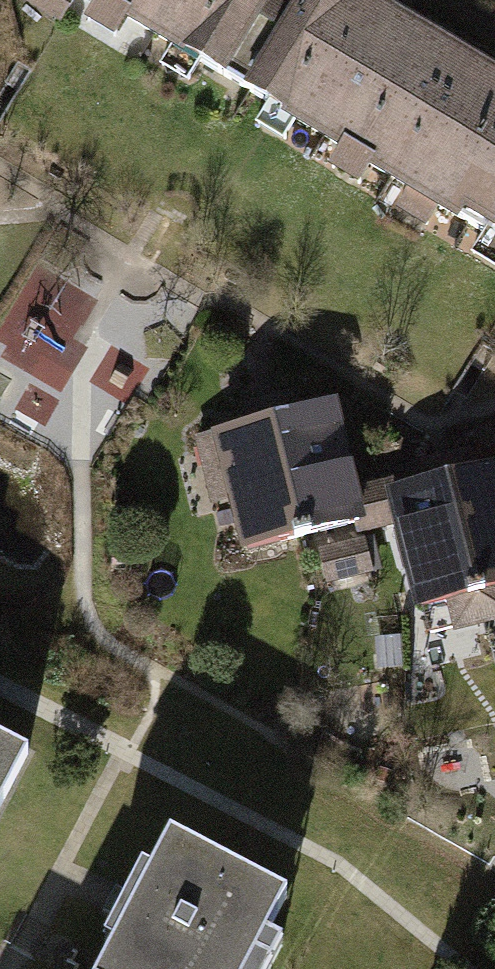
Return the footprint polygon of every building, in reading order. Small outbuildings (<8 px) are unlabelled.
[(228,79),(276,0),(96,0),(228,79)] [(390,16),(363,0),(276,0),(228,79),(319,133),(390,16)] [(319,133),(397,180),(467,63),(390,16),(319,133)] [(467,63),(397,180),(494,239),(494,79),(467,63)] [(333,408),(269,423),(300,552),(365,537),(333,408)] [(300,552),(269,423),(205,438),(236,567),(300,552)] [(448,493),(477,611),(494,607),(494,481),(448,493)] [(477,611),(448,493),(390,507),(418,625),(477,611)] [(23,762),(0,751),(0,807),(23,762)] [(101,968),(245,968),(278,902),(163,845),(101,968)]
